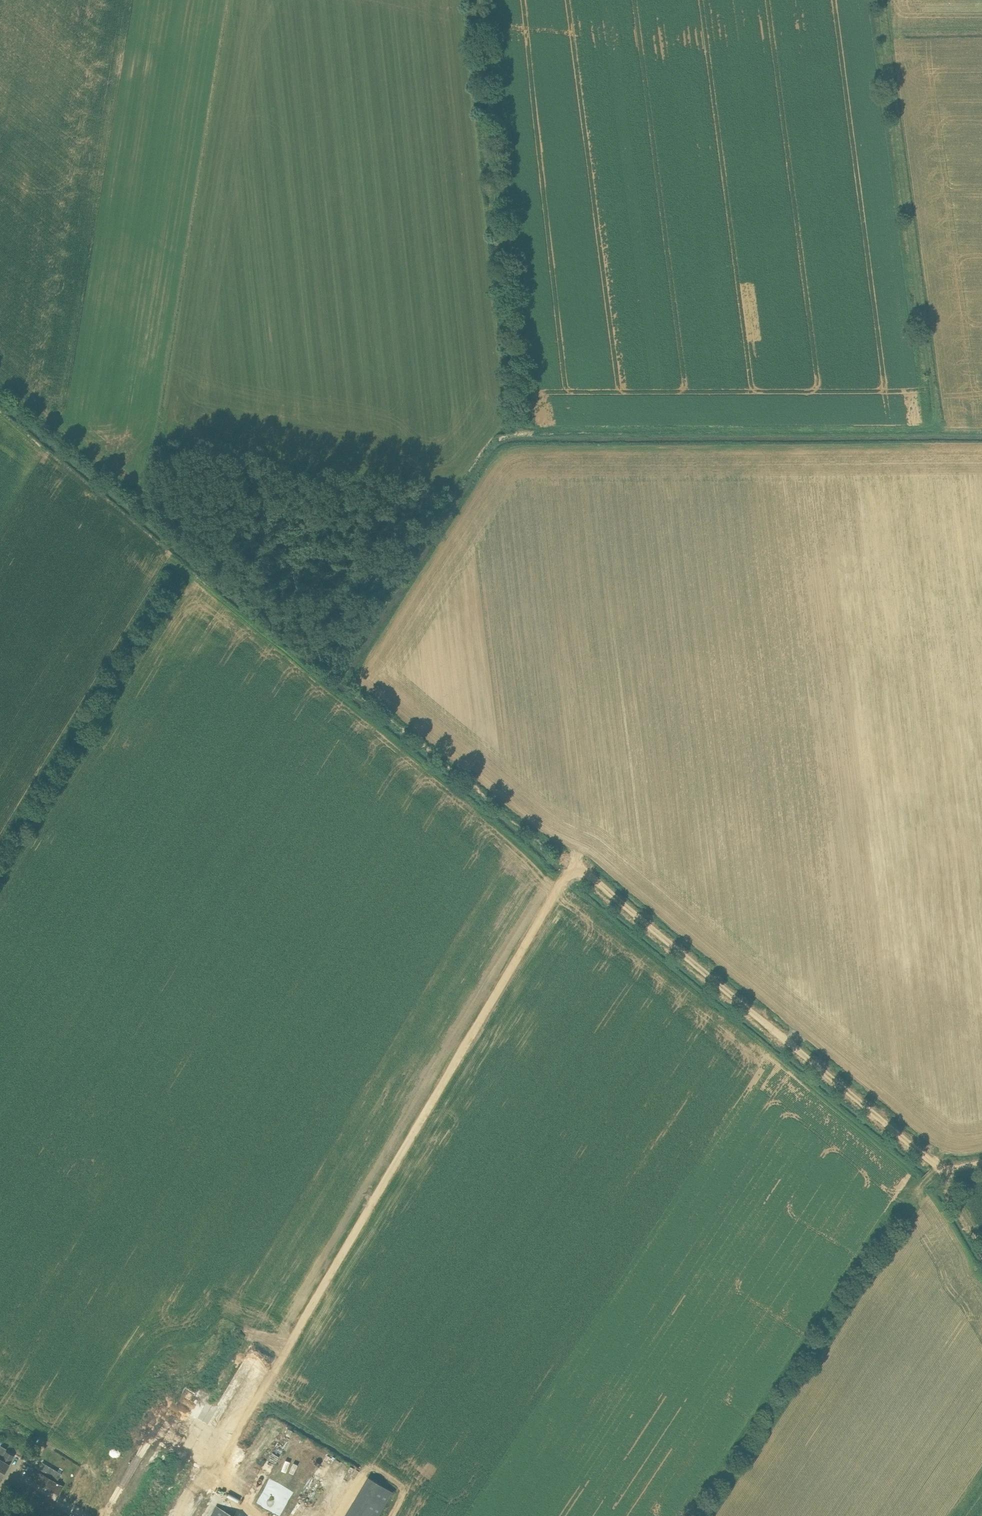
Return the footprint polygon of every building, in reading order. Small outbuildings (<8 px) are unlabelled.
[(0,1479),(14,1457),(7,1453),(2,1461),(0,1460),(0,1478),(0,1479)] [(39,1468),(58,1480),(62,1474),(43,1462),(39,1468)] [(36,1470),(31,1478),(58,1494),(63,1486),(36,1470)] [(217,1506),(211,1515),(234,1515),(217,1506)]
